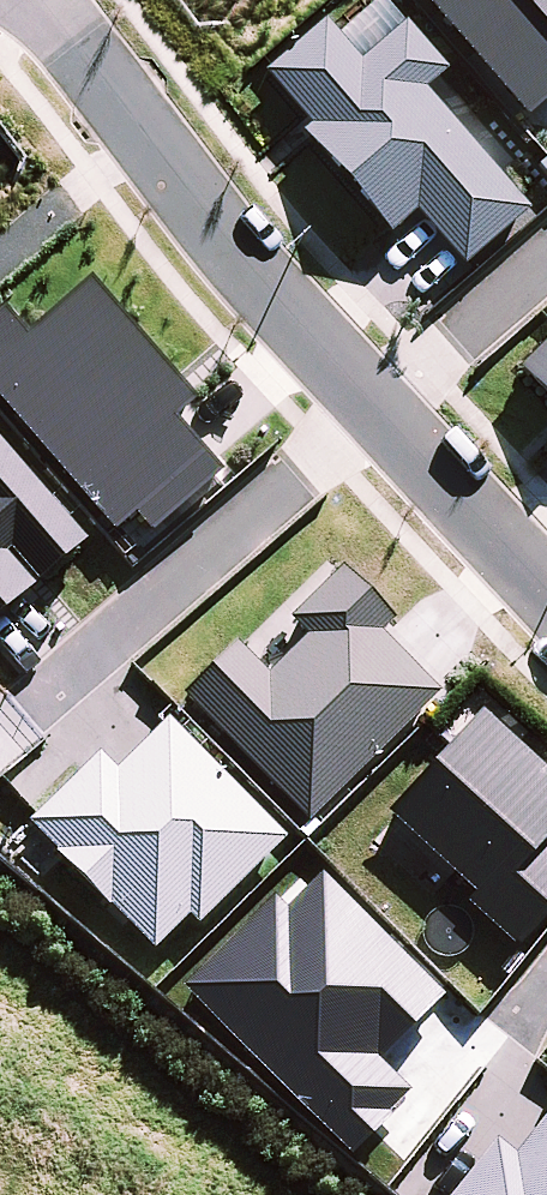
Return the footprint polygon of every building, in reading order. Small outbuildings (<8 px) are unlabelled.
[(526,122),(546,104),(546,0),(423,0),(526,122)] [(528,213),(427,90),(447,74),(397,13),(353,49),(330,20),(260,78),(390,235),(416,213),(462,268),(528,213)] [(196,404),(91,281),(28,336),(5,309),(0,313),(0,403),(128,552),(221,472),(177,420),(196,404)] [(520,363),(546,390),(546,335),(520,363)] [(86,542),(0,442),(0,616),(86,542)] [(341,568),(289,620),(304,635),(267,672),(238,642),(181,698),(307,825),(441,692),(382,632),(393,620),(341,568)] [(546,840),(546,775),(484,713),(386,814),(516,941),(546,910),(546,848),(543,844),(546,840)] [(169,719),(114,772),(100,756),(30,823),(159,957),(283,837),(169,719)] [(495,1141),(451,1194),(546,1194),(546,1111),(511,1155),(495,1141)]
